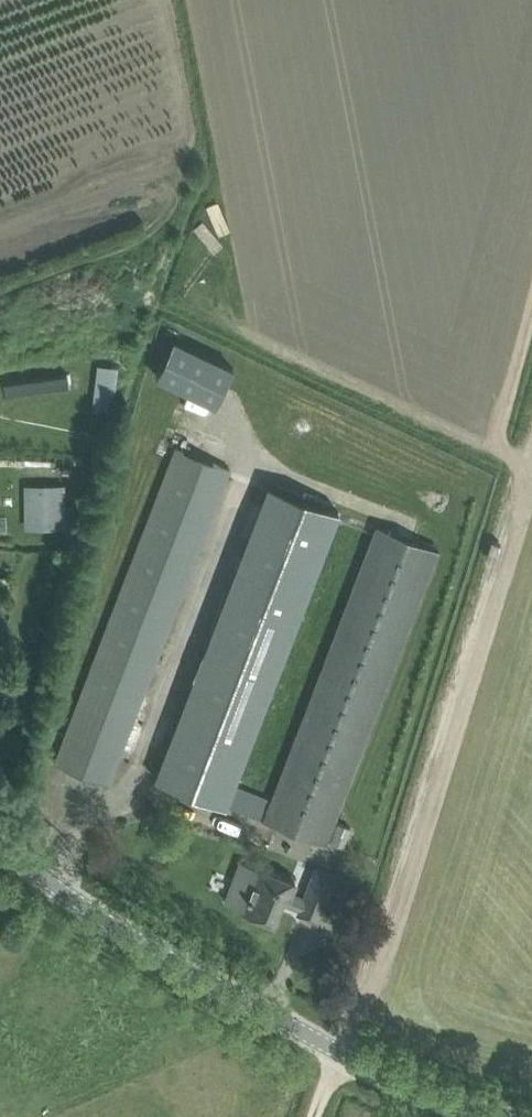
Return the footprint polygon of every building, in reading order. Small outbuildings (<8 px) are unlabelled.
[(216,406),(235,366),(175,337),(156,377),(216,406)] [(95,403),(115,406),(122,365),(102,362),(95,403)] [(65,733),(53,765),(108,785),(123,743),(126,736),(130,724),(230,468),(176,447),(68,723),(65,733)] [(27,526),(65,525),(64,481),(26,482),(27,526)] [(266,481),(160,756),(152,776),(221,803),(335,508),(266,481)] [(377,524),(271,799),(271,801),(254,795),(251,802),(268,808),(264,819),(326,843),(439,548),(377,524)] [(338,822),(331,841),(344,846),(351,826),(338,822)] [(243,908),(274,920),(283,895),(289,898),(296,881),(259,866),(242,860),(236,877),(252,883),(243,908)] [(306,895),(300,909),(299,912),(314,918),(318,920),(335,876),(332,875),(316,868),(306,895)] [(362,894),(344,887),(340,898),(358,905),(362,894)]
